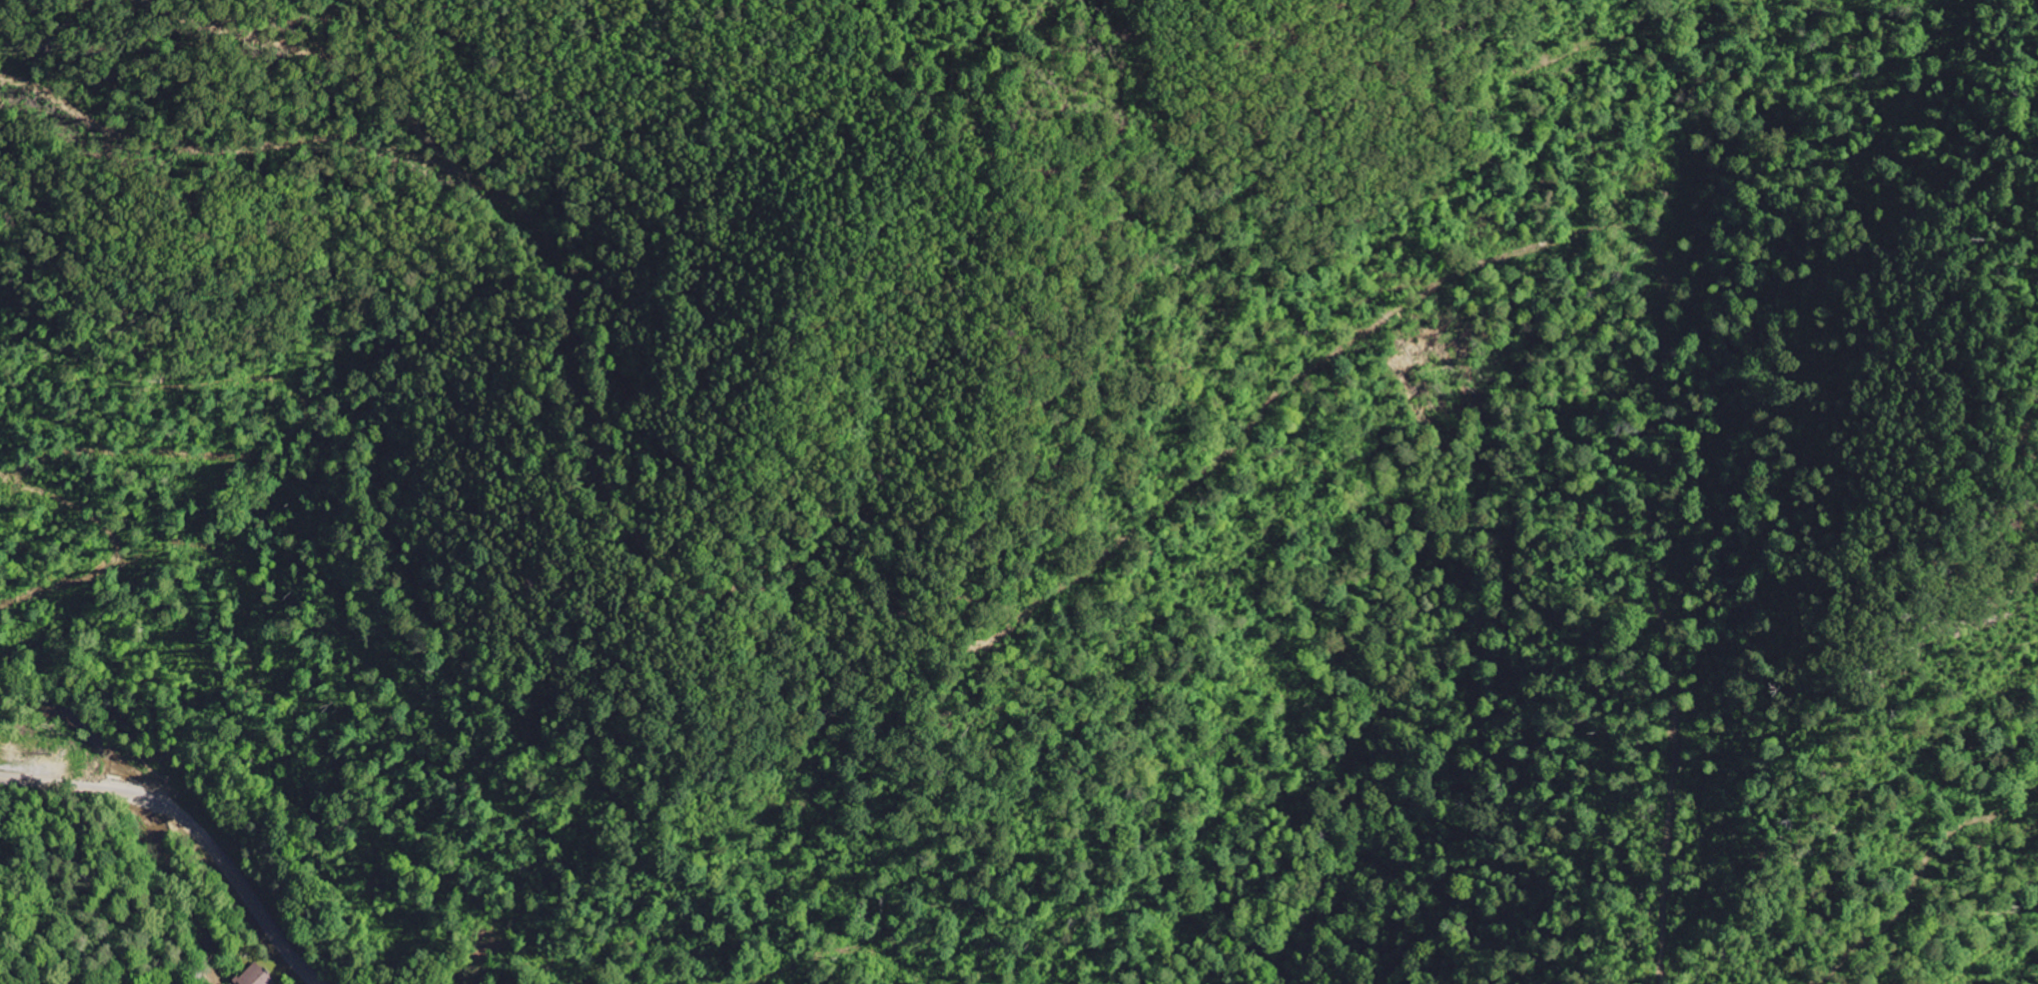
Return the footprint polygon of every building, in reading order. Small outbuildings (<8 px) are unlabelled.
[(256,962),(236,983),(275,983),(277,982),(256,962)]
